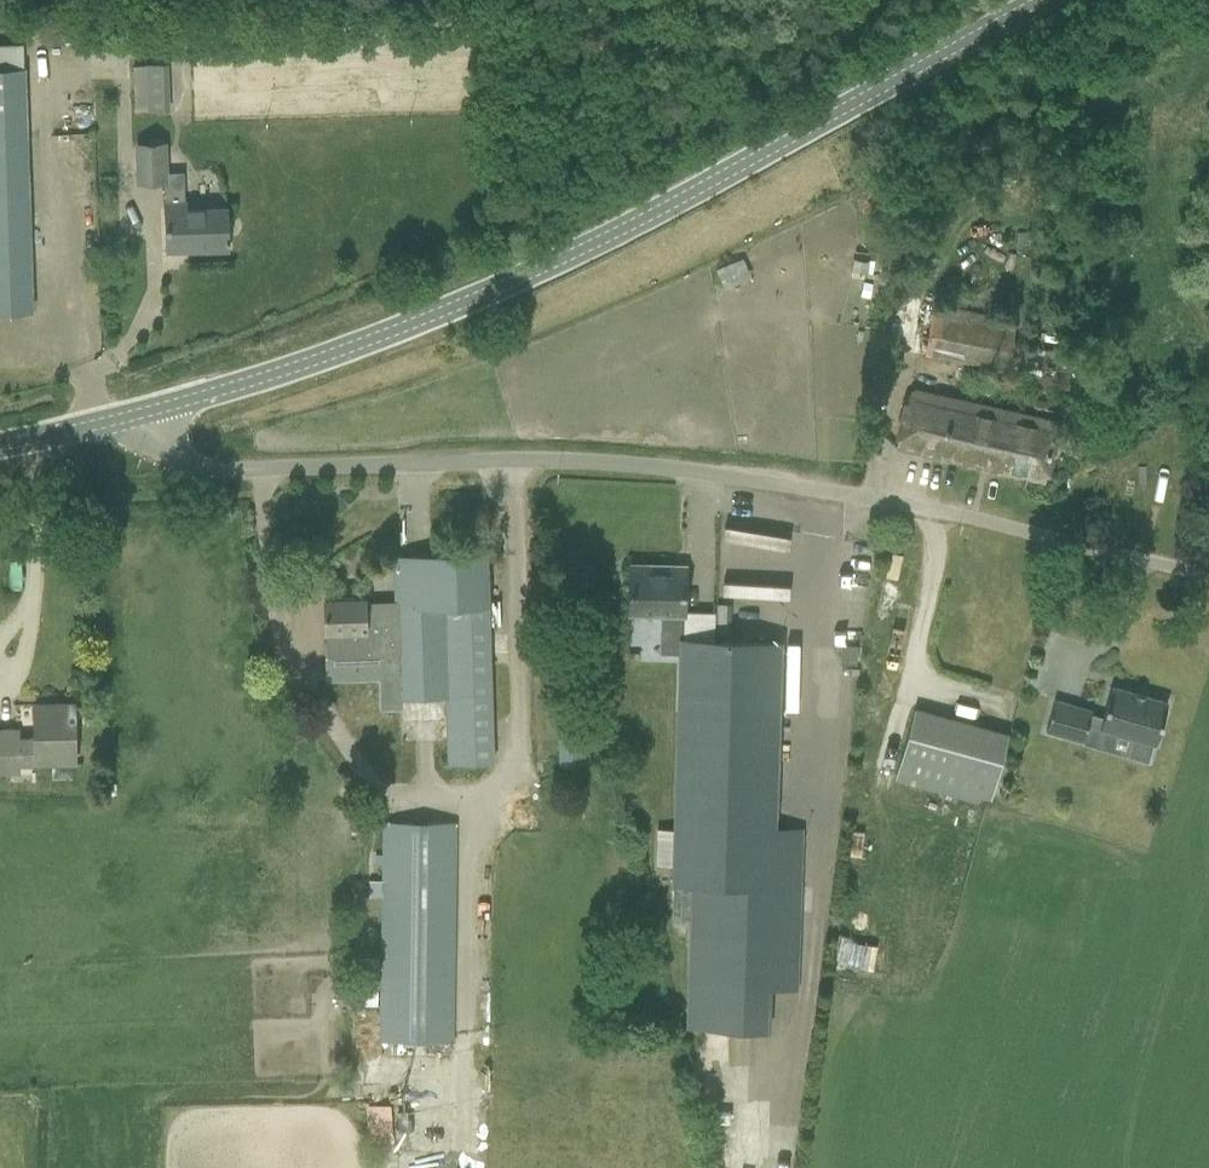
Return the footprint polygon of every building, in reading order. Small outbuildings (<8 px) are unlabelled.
[(133,63),(135,111),(171,110),(170,62),(133,63)] [(31,310),(23,68),(0,69),(0,311),(31,310)] [(1079,93),(1065,99),(1070,113),(1085,108),(1079,93)] [(165,181),(167,251),(168,251),(168,246),(203,245),(203,250),(227,249),(226,209),(185,211),(184,173),(163,174),(162,144),(138,145),(139,182),(165,181)] [(926,356),(1008,370),(1017,318),(935,304),(935,301),(890,293),(882,339),(927,347),(926,356)] [(1074,393),(1079,349),(1023,343),(1018,387),(1074,393)] [(896,445),(1044,479),(1056,426),(907,393),(896,445)] [(718,523),(717,536),(785,542),(786,529),(718,523)] [(446,697),(449,765),(494,763),(486,553),(394,556),(395,601),(364,602),(363,598),(324,599),(326,655),(392,653),(394,699),(446,697)] [(699,1030),(770,1033),(772,989),(799,990),(806,829),(773,828),(779,670),(780,643),(683,640),(685,567),(631,566),(629,611),(661,612),(660,653),(682,654),(675,829),(658,828),(656,865),(673,866),(673,885),(691,886),(686,995),(700,996),(699,1030)] [(840,643),(840,663),(857,663),(857,644),(840,643)] [(1054,699),(1045,730),(1083,740),(1088,724),(1099,727),(1099,729),(1121,734),(1133,738),(1128,757),(1147,762),(1153,743),(1155,744),(1167,702),(1111,686),(1102,717),(1090,714),(1091,710),(1054,699)] [(18,771),(18,763),(74,762),(73,703),(34,704),(35,737),(17,738),(17,730),(0,730),(0,771),(18,771)] [(930,783),(991,800),(1005,732),(915,708),(895,780),(929,789),(930,783)] [(382,898),(381,1007),(380,1039),(455,1041),(458,824),(383,823),(383,853),(374,853),(374,866),(383,866),(383,879),(369,879),(369,898),(382,898)] [(673,886),(671,925),(687,926),(689,887),(673,886)] [(839,933),(832,960),(871,970),(878,943),(839,933)] [(548,1066),(497,1064),(496,1110),(547,1111),(548,1066)]
